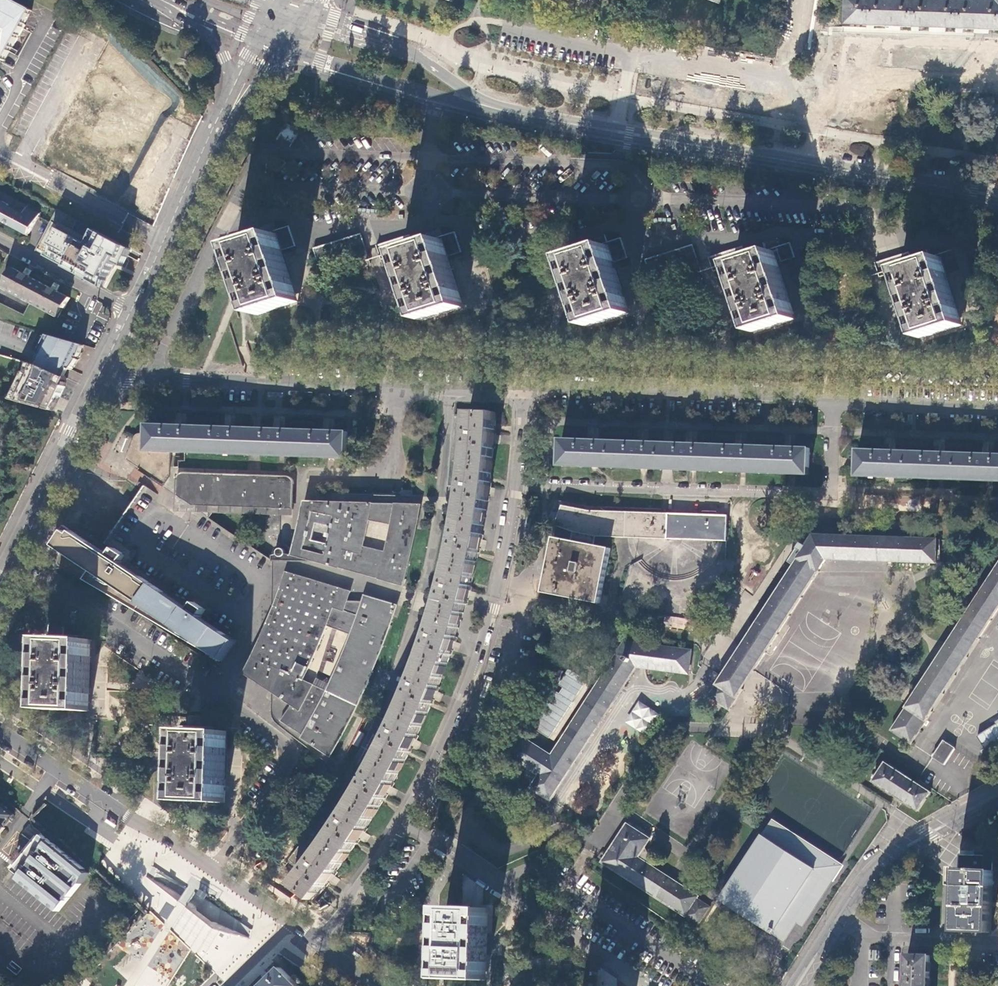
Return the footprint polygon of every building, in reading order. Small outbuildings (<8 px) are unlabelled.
[(6,63),(34,11),(13,0),(0,0),(0,60),(6,63)] [(885,0),(849,0),(848,25),(884,27),(885,0)] [(919,1),(900,0),(885,0),(884,27),(894,27),(917,28),(929,28),(930,1),(919,1)] [(973,30),(974,2),(939,1),(930,1),(929,28),(938,28),(955,29),(973,30)] [(982,3),(974,2),(973,30),(981,30),(997,31),(997,3),(982,3)] [(192,49),(188,47),(185,50),(183,58),(182,57),(181,60),(191,63),(192,60),(191,60),(194,52),(192,49)] [(148,88),(142,101),(162,110),(168,98),(148,88)] [(123,186),(154,120),(101,95),(99,99),(86,93),(83,99),(76,96),(48,155),(104,181),(105,178),(123,186)] [(301,131),(288,123),(282,135),(295,142),(301,131)] [(26,235),(30,234),(41,214),(28,207),(24,214),(9,206),(7,209),(1,205),(2,202),(0,201),(0,221),(26,235)] [(51,220),(35,250),(40,253),(40,255),(57,264),(57,266),(101,286),(114,264),(122,267),(130,247),(89,226),(83,236),(51,220)] [(282,252),(296,247),(290,227),(276,232),(277,235),(235,249),(246,281),(258,317),(299,303),(282,252)] [(448,257),(462,253),(456,232),(442,237),(443,241),(416,249),(411,235),(378,246),(382,260),(402,254),(412,286),(424,322),(465,309),(448,257)] [(315,250),(319,264),(367,249),(362,235),(315,250)] [(628,258),(621,238),(607,243),(608,246),(567,260),(578,293),(589,328),(631,314),(614,263),(628,258)] [(796,258),(791,243),(777,249),(782,262),(796,258)] [(697,259),(692,246),(645,260),(650,275),(697,259)] [(745,262),(741,248),(709,258),(713,272),(733,266),(743,297),(755,334),(797,320),(775,252),(745,262)] [(913,266),(909,253),(876,263),(880,277),(899,271),(910,305),(922,339),(963,326),(940,258),(913,266)] [(3,289),(33,305),(58,318),(64,309),(65,309),(71,299),(58,292),(52,289),(30,278),(25,275),(14,269),(3,289)] [(25,275),(30,278),(33,272),(28,269),(25,275)] [(55,284),(52,289),(58,292),(61,287),(55,284)] [(98,304),(93,312),(105,319),(110,311),(98,304)] [(77,357),(81,346),(54,338),(45,336),(36,354),(38,355),(36,360),(34,364),(64,377),(66,372),(67,369),(69,370),(77,357)] [(34,364),(26,362),(22,372),(6,399),(53,412),(70,380),(64,377),(34,364)] [(493,440),(495,413),(470,412),(469,417),(466,464),(491,466),(493,440)] [(448,488),(463,489),(464,481),(466,464),(469,417),(455,415),(448,488)] [(177,427),(150,426),(150,436),(149,453),(171,453),(176,454),(199,454),(199,428),(177,427)] [(248,456),(249,430),(224,429),(199,428),(199,454),(248,456)] [(277,431),(249,430),(248,456),(298,458),(298,431),(277,431)] [(125,452),(133,435),(123,431),(116,448),(125,452)] [(324,432),(298,431),(298,458),(347,459),(348,433),(324,432)] [(150,436),(139,436),(137,436),(136,437),(134,439),(127,461),(139,470),(139,472),(160,486),(166,478),(167,473),(170,473),(171,453),(149,453),(150,436)] [(611,468),(612,442),(587,441),(562,441),(561,466),(611,468)] [(633,443),(612,442),(611,468),(660,470),(661,444),(633,443)] [(661,444),(660,470),(710,472),(711,446),(680,445),(661,444)] [(711,446),(710,472),(759,474),(760,447),(732,447),(711,446)] [(760,447),(759,474),(808,475),(810,449),(783,448),(760,447)] [(907,478),(908,453),(882,452),(859,451),(858,477),(907,478)] [(934,454),(908,453),(907,478),(957,480),(957,454),(934,454)] [(957,480),(997,481),(997,456),(984,455),(957,454),(957,480)] [(463,489),(462,498),(461,503),(459,515),(484,519),(486,505),(488,492),(489,484),(491,466),(466,464),(464,481),(463,489)] [(170,479),(170,473),(167,473),(166,478),(160,486),(163,489),(170,479)] [(293,483),(292,481),(291,480),(290,479),(288,478),(287,477),(286,477),(185,473),(183,473),(181,474),(180,474),(179,475),(178,476),(177,477),(176,478),(176,496),(192,507),(226,508),(244,508),(261,509),(277,509),(293,510),(293,483)] [(129,510),(107,541),(130,555),(125,563),(190,606),(195,599),(210,610),(206,616),(237,638),(272,584),(272,561),(201,513),(174,512),(174,505),(168,501),(159,495),(144,486),(129,510)] [(102,547),(103,548),(107,541),(129,510),(96,492),(74,529),(101,547),(102,547)] [(280,596),(275,609),(274,614),(262,641),(255,654),(246,675),(271,692),(272,703),(291,716),(285,726),(313,745),(323,727),(318,724),(322,716),(327,707),(336,687),(349,656),(358,635),(365,617),(367,611),(368,606),(371,599),(373,599),(378,580),(376,579),(384,552),(363,547),(369,521),(390,525),(391,518),(393,505),(399,505),(400,496),(316,494),(315,502),(306,502),(300,532),(293,556),(301,559),(296,576),(288,573),(280,596)] [(323,727),(313,745),(331,757),(346,729),(361,698),(376,663),(387,635),(398,604),(404,582),(410,560),(419,520),(424,497),(400,496),(399,505),(393,505),(391,518),(390,525),(393,525),(387,553),(384,552),(376,579),(378,580),(373,599),(371,599),(368,606),(367,611),(365,617),(358,635),(349,656),(336,687),(327,707),(322,716),(318,724),(323,727)] [(555,539),(544,594),(600,605),(611,549),(594,546),(596,537),(627,538),(668,539),(668,514),(589,511),(563,506),(559,517),(555,526),(574,533),(572,542),(555,539)] [(727,541),(728,516),(668,514),(668,539),(719,541),(727,541)] [(269,515),(268,529),(278,530),(280,516),(269,515)] [(484,519),(459,515),(456,531),(449,564),(474,570),(479,545),(481,535),(484,519)] [(59,567),(85,580),(84,581),(87,582),(135,611),(153,585),(142,578),(141,579),(139,577),(120,565),(126,557),(115,550),(114,552),(110,557),(103,552),(103,551),(103,549),(103,548),(102,547),(101,547),(74,529),(72,531),(65,527),(60,533),(53,545),(62,552),(58,560),(58,562),(58,564),(58,565),(59,566),(59,567)] [(709,697),(730,710),(729,709),(736,698),(737,699),(779,635),(778,634),(789,617),(790,618),(791,616),(790,616),(801,599),(802,599),(802,598),(813,581),(819,572),(818,571),(826,559),(936,563),(937,540),(814,536),(800,559),(799,559),(709,697)] [(474,570),(449,564),(444,586),(439,605),(437,614),(460,622),(463,612),(467,597),(473,577),(474,570)] [(891,731),(912,744),(912,743),(912,742),(926,721),(927,721),(980,639),(979,639),(991,621),(991,622),(992,621),(991,620),(997,610),(997,567),(891,731)] [(153,585),(135,611),(140,614),(147,618),(164,592),(153,585)] [(164,592),(147,618),(152,621),(161,626),(168,631),(194,646),(204,652),(219,661),(231,643),(233,640),(226,635),(217,629),(207,622),(202,619),(205,613),(193,606),(190,611),(172,599),(164,593),(165,592),(164,592)] [(193,606),(205,613),(206,611),(195,604),(193,606)] [(460,622),(437,614),(421,663),(444,672),(452,646),(460,622)] [(70,712),(90,713),(92,641),(48,639),(46,711),(70,712)] [(233,644),(231,643),(219,661),(222,663),(233,644)] [(688,674),(691,651),(625,643),(617,655),(551,756),(523,738),(510,757),(539,776),(531,789),(540,796),(551,802),(557,793),(556,793),(574,764),(575,765),(575,764),(574,763),(581,753),(582,754),(582,753),(582,752),(593,735),(594,736),(594,735),(593,734),(605,716),(606,717),(606,716),(605,716),(616,698),(617,699),(618,698),(617,697),(628,680),(629,681),(630,680),(629,679),(632,674),(635,669),(636,669),(637,668),(688,674)] [(444,672),(421,663),(419,667),(411,688),(401,710),(424,721),(434,696),(444,672)] [(551,738),(584,677),(566,668),(557,685),(558,685),(534,729),(551,738)] [(659,715),(637,701),(623,723),(645,737),(659,715)] [(327,764),(331,757),(313,745),(285,726),(291,716),(272,703),(274,719),(274,720),(275,722),(277,725),(279,726),(327,764)] [(177,707),(176,723),(189,716),(177,707)] [(401,710),(394,725),(379,756),(401,768),(413,744),(424,721),(401,710)] [(394,725),(382,720),(378,718),(370,734),(371,734),(356,763),(355,763),(346,778),(347,778),(330,806),(330,805),(320,820),(321,821),(303,847),(302,847),(291,861),(299,867),(305,872),(316,857),(306,850),(324,823),(335,830),(345,815),(334,808),(351,780),(362,787),(379,756),(394,725)] [(986,751),(997,744),(997,720),(976,734),(986,751)] [(181,803),(225,804),(228,733),(184,731),(182,767),(181,803)] [(933,757),(944,765),(955,749),(944,742),(945,741),(944,740),(933,757)] [(354,801),(375,814),(387,793),(393,783),(401,768),(379,756),(362,787),(354,801)] [(874,782),(902,800),(918,810),(917,811),(918,812),(926,799),(928,795),(929,796),(931,792),(930,792),(929,793),(911,781),(912,780),(904,775),(904,776),(886,764),(886,763),(885,762),(873,782),(873,783),(874,782)] [(531,789),(529,792),(539,798),(540,796),(531,789)] [(326,844),(346,859),(362,836),(365,830),(375,814),(354,801),(345,815),(335,830),(326,844)] [(5,828),(4,827),(14,816),(1,805),(0,804),(0,834),(5,828)] [(627,824),(603,861),(602,863),(603,864),(604,863),(654,896),(654,897),(655,898),(655,897),(685,916),(686,917),(687,916),(698,898),(699,897),(698,896),(675,882),(668,878),(668,877),(667,876),(667,877),(639,858),(650,840),(628,825),(629,825),(627,824)] [(22,875),(19,879),(58,911),(84,879),(90,873),(85,869),(85,868),(42,833),(27,851),(29,853),(15,869),(22,875)] [(721,901),(785,942),(827,877),(763,836),(721,901)] [(295,885),(315,901),(330,880),(346,859),(326,844),(316,857),(305,872),(295,885)] [(956,931),(991,932),(992,906),(993,888),(994,887),(993,887),(993,871),(992,871),(993,856),(967,855),(960,855),(960,869),(958,869),(958,885),(957,885),(957,887),(958,887),(957,894),(957,906),(956,931)] [(698,898),(687,916),(699,923),(710,906),(698,898)] [(443,980),(487,981),(490,909),(469,909),(446,908),(443,980)] [(906,985),(929,985),(930,965),(930,961),(931,955),(907,954),(906,970),(902,970),(902,974),(902,977),(906,978),(906,985)] [(264,985),(298,985),(281,969),(266,984),(264,985)]
